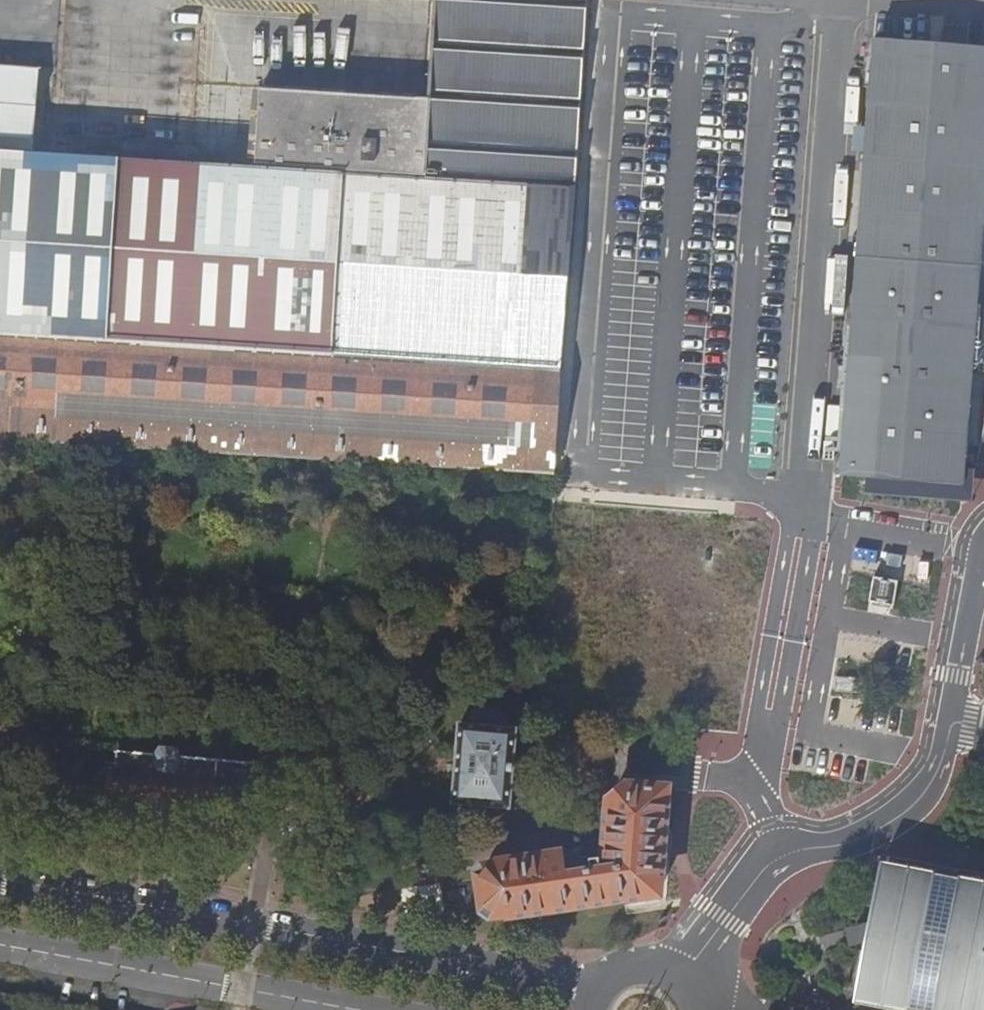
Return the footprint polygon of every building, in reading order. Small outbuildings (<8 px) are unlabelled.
[(433,101),(263,89),(257,147),(236,145),(234,163),(580,186),(594,0),(440,0),(433,101)] [(877,39),(840,475),(963,484),(983,228),(983,47),(877,39)] [(35,141),(40,69),(0,66),(0,138),(35,141)] [(234,163),(0,148),(0,440),(557,477),(580,186),(234,163)] [(899,582),(874,577),(870,602),(894,606),(899,582)] [(467,726),(460,726),(453,804),(510,809),(518,730),(508,729),(509,718),(503,713),(495,707),(484,706),(475,711),(469,716),(467,726)] [(144,791),(254,800),(258,757),(147,749),(144,791)] [(500,923),(511,922),(661,903),(670,792),(625,789),(625,796),(617,795),(607,805),(602,850),(600,872),(562,877),(558,856),(542,858),(498,865),(498,868),(482,871),(478,874),(470,876),(474,906),(475,918),(482,923),(490,925),(500,923)] [(883,855),(853,1002),(895,1009),(983,1009),(983,874),(883,855)]
